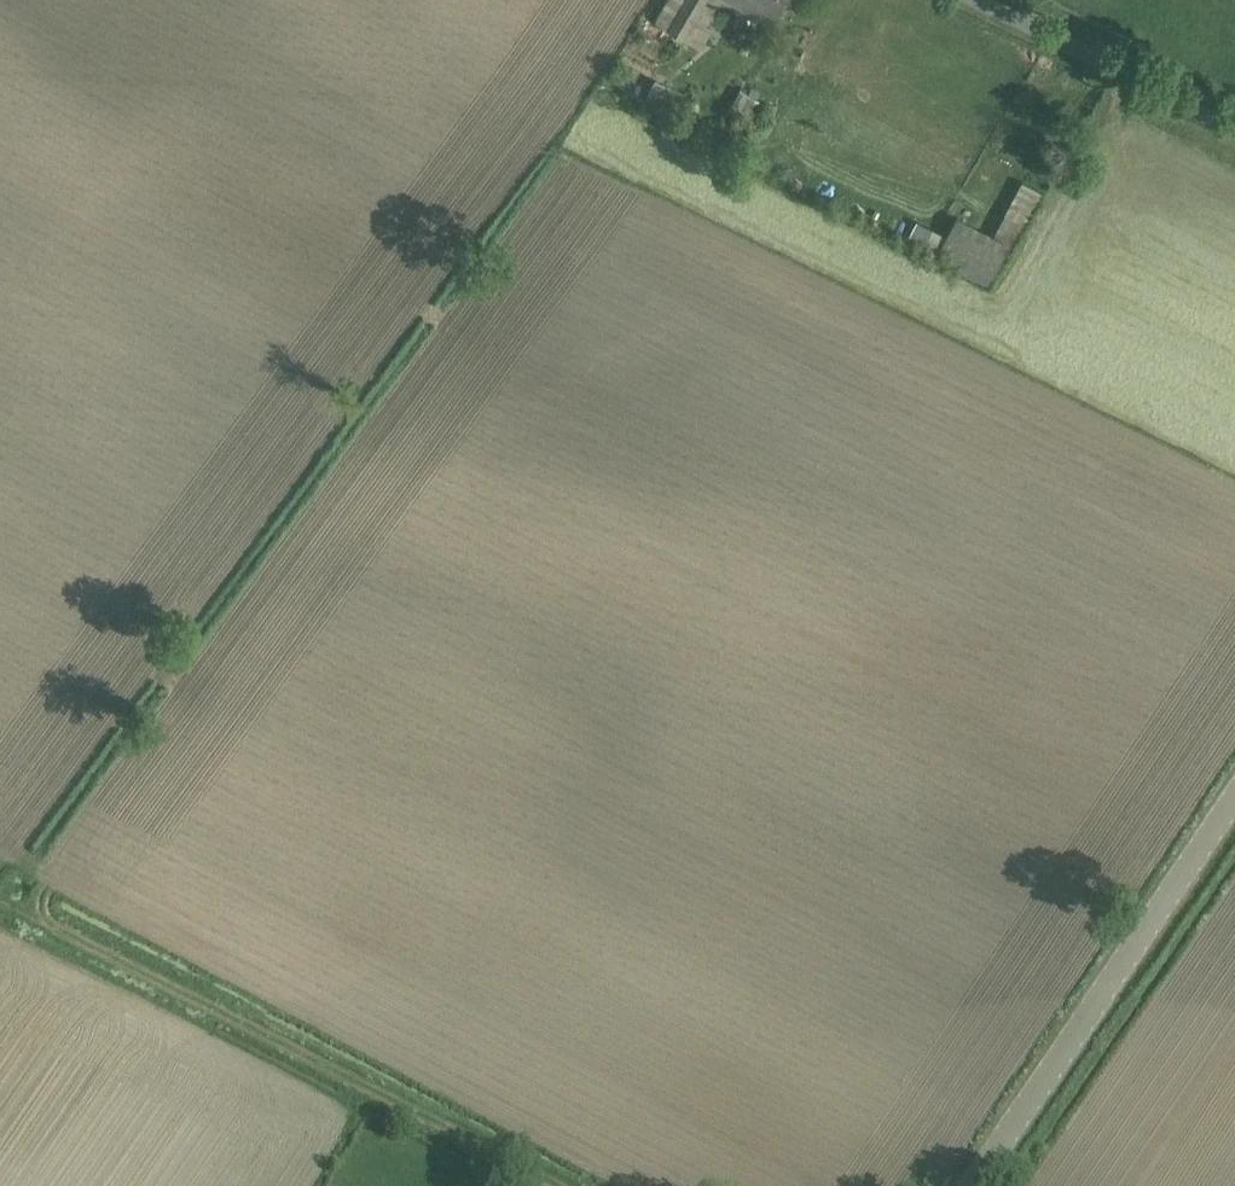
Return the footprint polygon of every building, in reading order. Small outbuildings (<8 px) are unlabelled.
[(704,0),(667,0),(655,20),(683,36),(704,0)] [(768,22),(780,0),(730,0),(768,22)] [(992,275),(1008,245),(957,217),(941,248),(992,275)]
